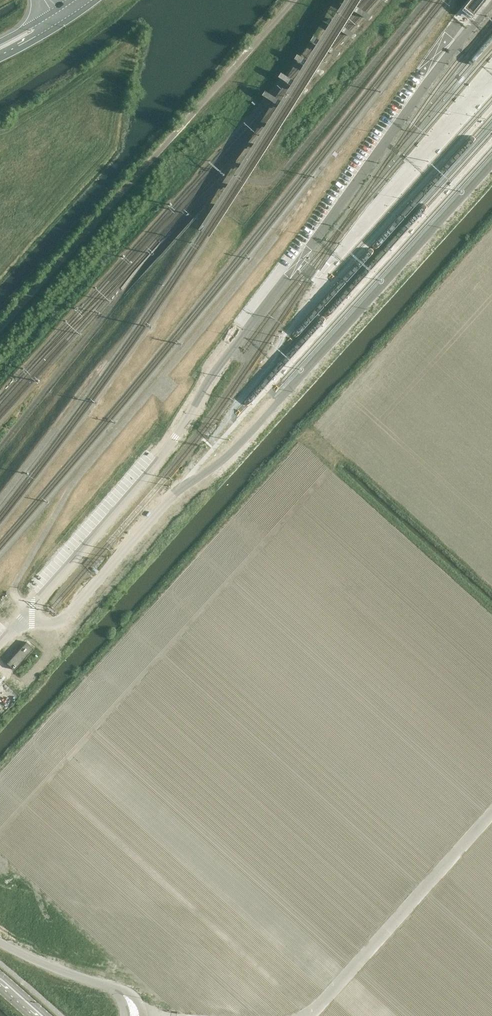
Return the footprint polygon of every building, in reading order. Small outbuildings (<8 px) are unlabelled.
[(368,21),(371,16),(369,15),(355,7),(344,0),(342,0),(339,4),(352,12),(365,19),(368,21)] [(486,0),(469,0),(462,10),(472,18),(486,0)] [(328,18),(325,23),(327,24),(339,32),(348,38),(350,40),(354,35),(352,34),(342,27),(330,19),(328,18)] [(332,57),(335,58),(338,53),(336,52),(329,47),(317,39),(311,36),(308,41),(314,44),(326,52),(332,57)] [(316,75),(319,76),(322,71),(321,70),(316,67),(304,60),(295,54),(292,60),(301,65),(313,73),(316,75)] [(279,73),(276,77),(280,81),(288,85),(300,94),(302,95),(305,90),(304,89),(303,89),(291,81),(284,76),(279,73)] [(289,112),(292,107),(291,107),(279,100),(269,95),(263,91),(260,96),(265,99),(275,105),(288,112),(289,112)] [(14,669),(34,648),(27,641),(7,663),(14,669)]
